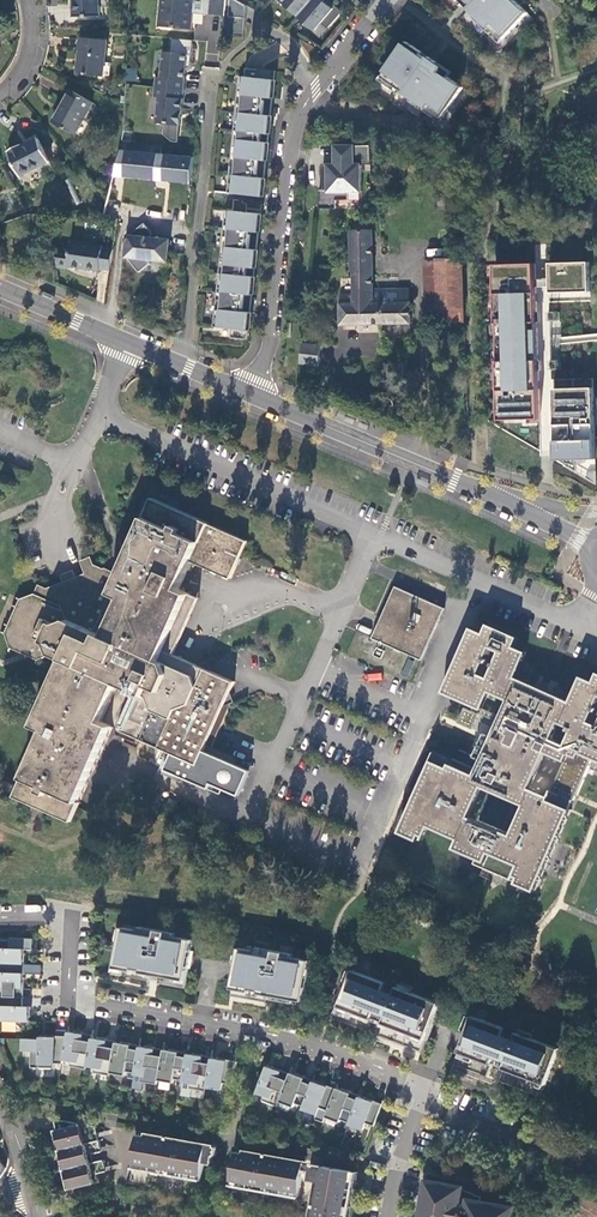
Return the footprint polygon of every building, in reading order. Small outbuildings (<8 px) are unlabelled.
[(74,17),(100,17),(100,0),(74,0),(74,17)] [(160,26),(192,30),(193,17),(192,17),(194,0),(162,0),(160,26)] [(205,14),(226,16),(228,0),(207,0),(205,14)] [(237,0),(228,0),(226,16),(225,35),(245,37),(248,6),(237,0)] [(281,3),(297,17),(312,0),(283,0),(281,3)] [(297,17),(314,31),(321,23),(327,29),(339,14),(322,0),(312,0),(297,17)] [(502,40),(528,13),(514,1),(515,0),(460,0),(502,40)] [(108,40),(82,37),(77,74),(104,77),(108,40)] [(406,41),(382,77),(442,118),(463,87),(441,72),(442,70),(420,54),(422,52),(406,41)] [(180,144),(192,44),(173,42),(171,54),(164,55),(156,98),(160,100),(156,124),(168,126),(166,137),(180,144)] [(239,76),(227,193),(262,196),(265,175),(272,101),(276,71),(252,69),(244,68),(243,77),(239,76)] [(93,103),(73,91),(60,112),(58,111),(52,121),(75,134),(93,103)] [(414,117),(408,126),(419,133),(425,125),(414,117)] [(131,134),(124,134),(120,151),(104,216),(113,218),(125,177),(162,181),(161,188),(170,189),(169,197),(175,204),(189,205),(193,157),(162,154),(163,147),(131,144),(131,134)] [(50,162),(38,140),(22,148),(21,146),(9,152),(21,177),(50,162)] [(361,192),(360,165),(370,165),(369,147),(336,148),(336,164),(322,165),(322,189),(318,189),(319,215),(336,215),(335,202),(344,202),(344,193),(361,192)] [(261,213),(225,210),(213,327),(231,329),(230,338),(248,339),(251,308),(259,234),(261,213)] [(411,325),(410,289),(373,289),(372,255),(372,231),(370,231),(370,222),(355,221),(355,231),(351,231),(351,272),(353,272),(353,296),(342,296),(342,304),(340,304),(340,326),(411,325)] [(129,236),(128,236),(126,257),(140,273),(149,266),(150,261),(163,262),(164,255),(168,255),(169,240),(150,239),(151,233),(144,223),(129,236)] [(103,247),(72,242),(71,250),(57,249),(58,268),(69,269),(69,267),(101,271),(101,269),(111,270),(114,249),(103,248),(103,247)] [(463,322),(460,258),(436,259),(439,323),(463,322)] [(589,261),(550,263),(551,292),(558,292),(590,291),(589,261)] [(536,303),(535,263),(495,264),(500,419),(540,418),(539,398),(538,370),(537,343),(536,303)] [(321,347),(302,345),(300,364),(319,366),(321,347)] [(377,357),(377,351),(353,349),(353,356),(377,357)] [(593,387),(554,389),(554,410),(556,460),(596,458),(594,424),(593,398),(593,387)] [(80,803),(113,726),(174,754),(166,770),(209,788),(212,784),(239,796),(250,772),(204,751),(223,707),(234,702),(231,691),(234,682),(212,672),(208,662),(199,666),(174,656),(199,599),(180,590),(192,562),(231,579),(248,541),(210,525),(210,523),(154,498),(120,574),(108,569),(106,570),(96,565),(92,557),(82,561),(87,574),(49,589),(40,585),(36,594),(22,599),(6,634),(12,648),(40,660),(54,655),(64,659),(35,726),(45,731),(15,796),(73,821),(81,803),(80,803)] [(445,609),(395,586),(372,639),(422,661),(445,609)] [(595,681),(582,675),(571,701),(516,677),(527,652),(515,646),(519,637),(488,623),(484,633),(471,627),(469,633),(465,634),(466,638),(460,653),(456,654),(458,658),(453,669),(449,671),(451,675),(443,693),(473,706),(471,710),(465,708),(458,723),(473,729),(480,714),(499,722),(493,736),(483,759),(477,775),(472,773),(474,768),(453,759),(450,767),(433,760),(426,775),(422,777),(423,781),(417,795),(413,797),(415,801),(408,815),(404,817),(406,821),(401,832),(420,841),(427,825),(460,839),(457,848),(478,857),(475,863),(537,890),(572,809),(555,802),(559,792),(576,799),(594,758),(596,759),(596,675),(595,681)] [(402,674),(408,676),(413,662),(407,659),(402,674)] [(485,733),(476,756),(483,759),(493,736),(485,733)] [(572,809),(576,799),(559,792),(555,802),(572,809)] [(138,930),(121,926),(113,967),(132,971),(132,968),(140,970),(140,972),(149,974),(148,977),(175,982),(176,978),(185,980),(192,939),(174,936),(175,932),(139,926),(138,930)] [(0,939),(0,971),(16,971),(16,962),(24,962),(24,952),(23,952),(23,948),(24,948),(24,947),(9,947),(9,939),(0,939)] [(255,950),(237,946),(236,957),(231,957),(228,975),(232,976),(230,987),(249,990),(249,988),(258,990),(258,992),(265,993),(265,997),(292,1002),(292,998),(302,1000),(309,959),(291,956),(292,952),(256,946),(255,950)] [(383,981),(350,968),(336,1005),(370,1019),(373,1011),(384,1014),(381,1022),(423,1039),(437,1003),(394,986),(392,993),(381,988),(383,981)] [(15,996),(15,987),(23,987),(23,976),(22,976),(22,973),(23,973),(23,971),(16,971),(0,971),(0,995),(15,996)] [(30,1021),(30,1019),(28,1019),(28,1016),(30,1016),(30,1005),(22,1005),(22,996),(15,996),(0,995),(0,1020),(30,1021)] [(504,1028),(470,1016),(456,1052),(490,1065),(493,1058),(504,1062),(501,1069),(544,1086),(557,1049),(515,1033),(512,1040),(501,1036),(504,1028)] [(69,1031),(68,1031),(66,1043),(63,1058),(71,1060),(70,1065),(82,1067),(84,1058),(88,1058),(91,1042),(82,1041),(83,1034),(72,1032),(72,1033),(69,1033),(69,1031)] [(41,1034),(40,1034),(40,1049),(31,1049),(30,1066),(53,1067),(53,1062),(62,1062),(63,1058),(66,1043),(55,1042),(55,1034),(45,1034),(45,1035),(41,1035),(41,1034)] [(93,1037),(91,1037),(91,1042),(88,1058),(87,1065),(94,1066),(93,1071),(106,1073),(108,1064),(112,1065),(114,1048),(106,1047),(107,1040),(96,1038),(96,1039),(93,1038),(93,1037)] [(117,1042),(116,1041),(114,1048),(112,1065),(110,1071),(125,1074),(126,1070),(135,1071),(138,1053),(130,1051),(131,1044),(121,1042),(121,1043),(117,1043),(117,1042)] [(141,1045),(139,1045),(138,1053),(135,1071),(135,1073),(142,1074),(142,1079),(154,1081),(156,1072),(159,1073),(162,1056),(153,1055),(155,1047),(144,1046),(144,1047),(140,1047),(141,1045)] [(165,1049),(163,1048),(162,1056),(159,1073),(158,1079),(173,1081),(174,1077),(183,1079),(186,1060),(178,1058),(179,1051),(169,1049),(169,1051),(165,1050),(165,1049)] [(192,1053),(187,1052),(186,1060),(183,1079),(183,1080),(190,1082),(189,1087),(202,1089),(203,1079),(207,1080),(210,1062),(201,1061),(203,1054),(192,1052),(192,1053)] [(212,1055),(211,1055),(210,1062),(207,1080),(206,1086),(221,1089),(222,1081),(231,1083),(235,1059),(215,1056),(215,1057),(212,1057),(212,1055)] [(269,1066),(266,1065),(256,1092),(263,1094),(261,1099),(273,1103),(276,1095),(280,1096),(286,1078),(277,1075),(279,1068),(269,1065),(269,1066)] [(291,1071),(289,1070),(286,1078),(280,1096),(278,1100),(293,1105),(294,1102),(303,1105),(310,1086),(302,1083),(304,1076),(295,1072),(294,1073),(290,1072),(291,1071)] [(314,1079),(312,1079),(310,1086),(303,1105),(302,1108),(316,1113),(319,1106),(327,1109),(335,1087),(317,1080),(316,1082),(313,1080),(314,1079)] [(338,1086),(336,1085),(335,1087),(327,1109),(325,1115),(339,1120),(341,1116),(349,1119),(356,1101),(348,1098),(351,1091),(341,1087),(340,1088),(337,1087),(338,1086)] [(359,1094),(359,1093),(356,1101),(349,1119),(348,1123),(362,1128),(365,1121),(373,1124),(381,1102),(363,1095),(362,1096),(359,1095),(359,1094)] [(54,1118),(61,1149),(64,1134),(85,1137),(86,1143),(99,1139),(95,1125),(54,1118)] [(61,1149),(71,1189),(96,1183),(93,1174),(107,1171),(104,1159),(91,1162),(89,1154),(102,1151),(99,1139),(86,1143),(85,1137),(64,1134),(61,1149)] [(207,1146),(138,1134),(133,1162),(202,1174),(207,1146)] [(235,1151),(230,1179),(300,1190),(304,1162),(235,1151)] [(320,1181),(323,1167),(319,1167),(319,1165),(311,1163),(309,1179),(320,1181)] [(357,1171),(323,1166),(323,1167),(320,1181),(314,1216),(349,1216),(357,1171)] [(428,1179),(421,1216),(513,1216),(514,1206),(480,1200),(480,1196),(470,1194),(470,1199),(462,1197),(464,1186),(428,1179)]
